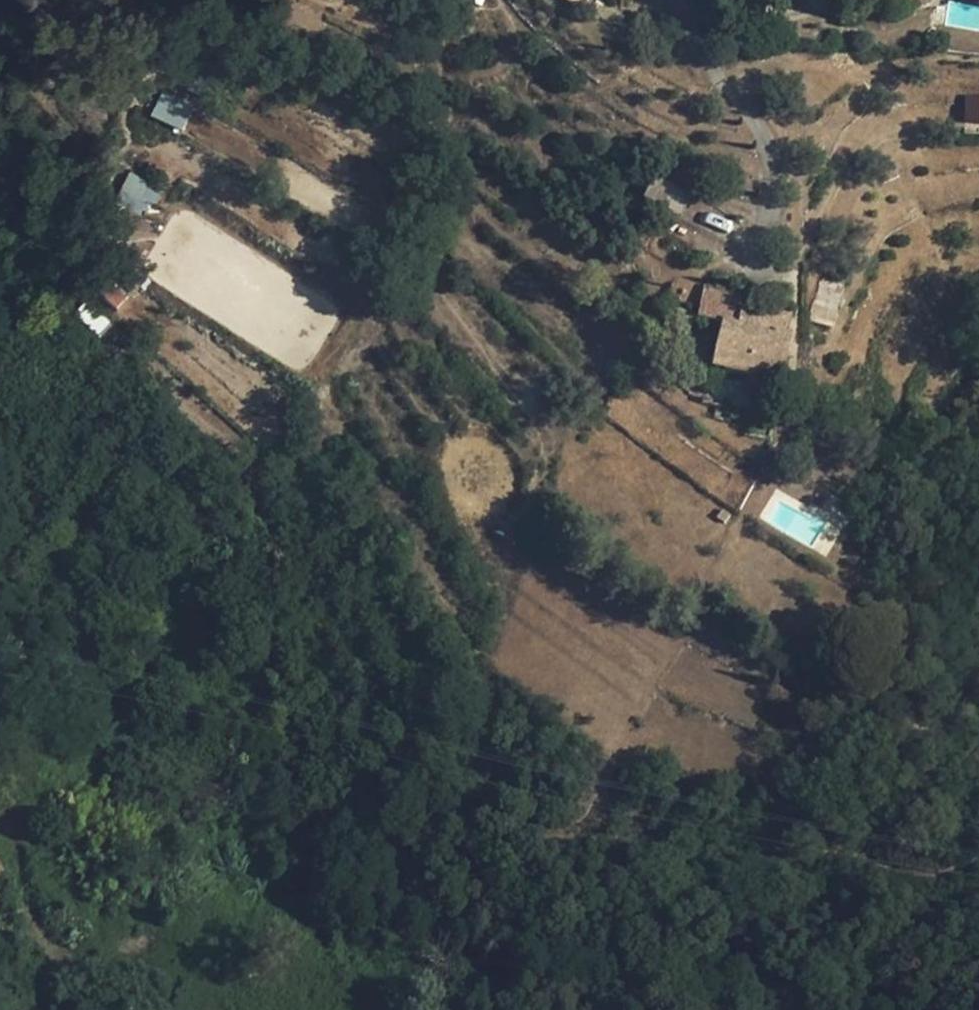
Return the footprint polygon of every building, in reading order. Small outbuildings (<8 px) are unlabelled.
[(573,11),(582,0),(556,0),(573,11)] [(162,91),(151,115),(182,129),(193,105),(162,91)] [(978,122),(978,94),(965,94),(965,122),(978,122)] [(137,218),(158,196),(135,173),(113,195),(137,218)] [(779,379),(781,371),(788,334),(785,333),(789,319),(740,308),(743,293),(703,285),(696,316),(720,321),(710,366),(779,379)] [(837,300),(816,291),(806,317),(828,326),(837,300)] [(86,301),(76,312),(95,329),(105,318),(86,301)] [(319,315),(244,318),(245,356),(321,353),(319,315)] [(725,419),(728,406),(715,403),(713,416),(725,419)]
